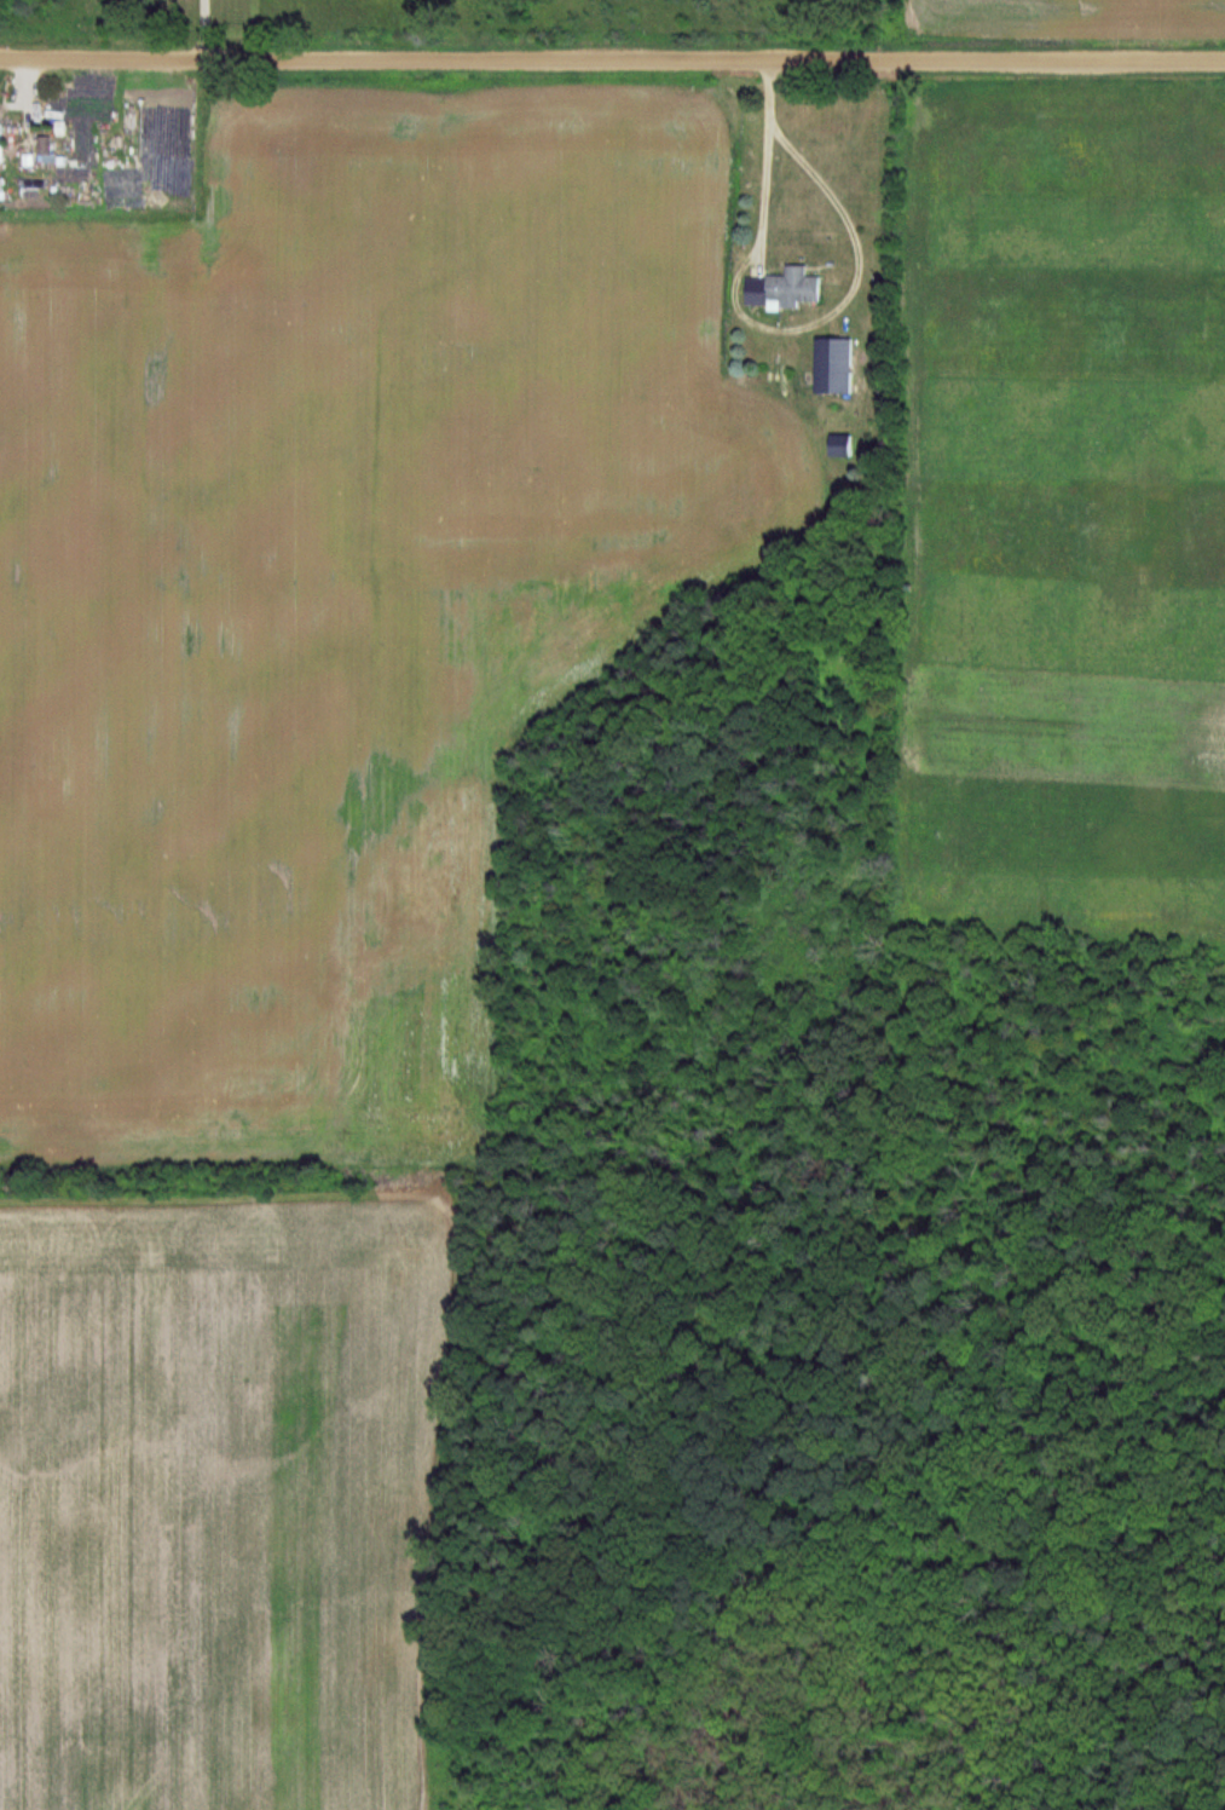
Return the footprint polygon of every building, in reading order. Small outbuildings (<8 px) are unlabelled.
[(13,217),(0,217),(0,241),(13,241),(13,217)] [(825,305),(826,277),(810,277),(811,266),(789,266),(789,278),(750,277),(750,303),(825,305)] [(858,394),(858,339),(819,339),(819,394),(858,394)] [(830,457),(855,457),(855,436),(830,436),(830,457)]
